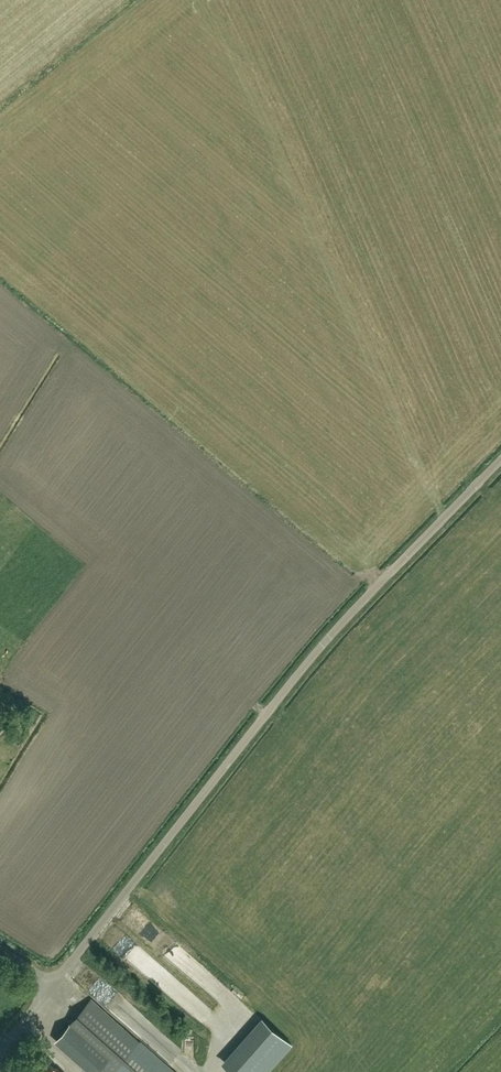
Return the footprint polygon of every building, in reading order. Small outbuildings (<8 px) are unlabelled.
[(132,957),(139,943),(121,934),(114,947),(132,957)] [(140,1042),(139,1043),(90,1000),(70,1024),(85,1037),(74,1048),(98,1069),(103,1064),(112,1071),(173,1071),(140,1042)] [(186,1054),(197,1054),(197,1037),(186,1037),(186,1054)] [(42,1057),(28,1071),(59,1071),(42,1057)]
